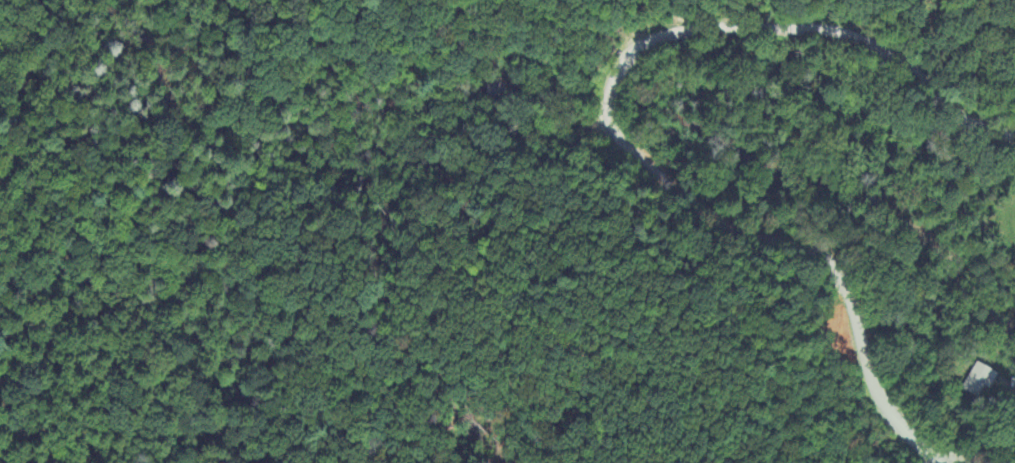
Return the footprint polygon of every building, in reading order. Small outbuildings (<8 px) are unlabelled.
[(986,380),(995,384),(998,374),(975,364),(963,392),(979,398),(986,380)]
